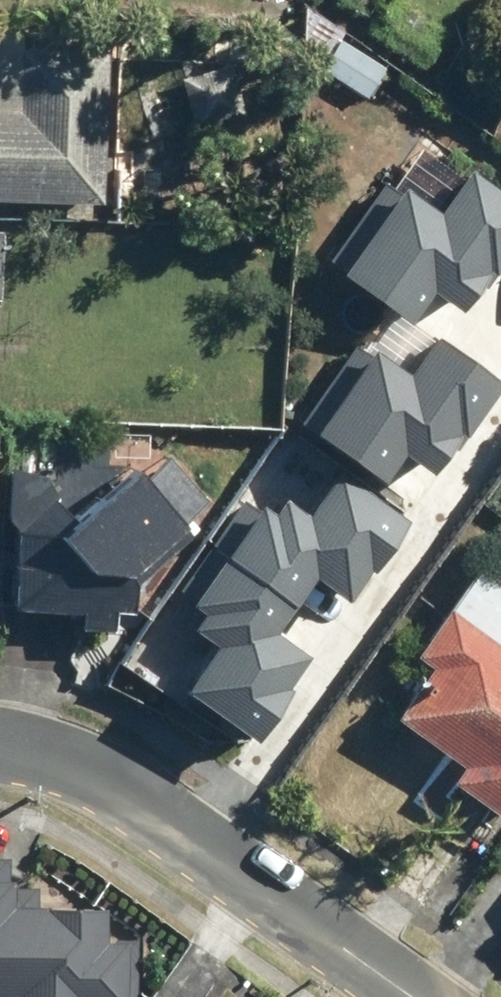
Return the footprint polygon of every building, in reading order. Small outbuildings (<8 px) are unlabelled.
[(0,31),(0,196),(106,200),(113,36),(0,31)] [(483,213),(410,158),(351,236),(423,291),(483,213)] [(429,351),(376,317),(318,399),(340,414),(310,457),(359,491),(321,546),(399,600),(495,462),(470,445),(487,421),(415,372),(429,351)] [(221,507),(163,439),(62,529),(19,526),(13,610),(116,617),(118,594),(221,507)] [(271,625),(316,559),(243,509),(197,574),(271,625)] [(482,562),(418,655),(435,667),(399,719),(465,765),(455,780),(500,812),(500,575),(482,562)] [(0,850),(0,989),(10,990),(9,996),(138,996),(141,934),(106,933),(108,893),(9,889),(10,850),(0,850)]
